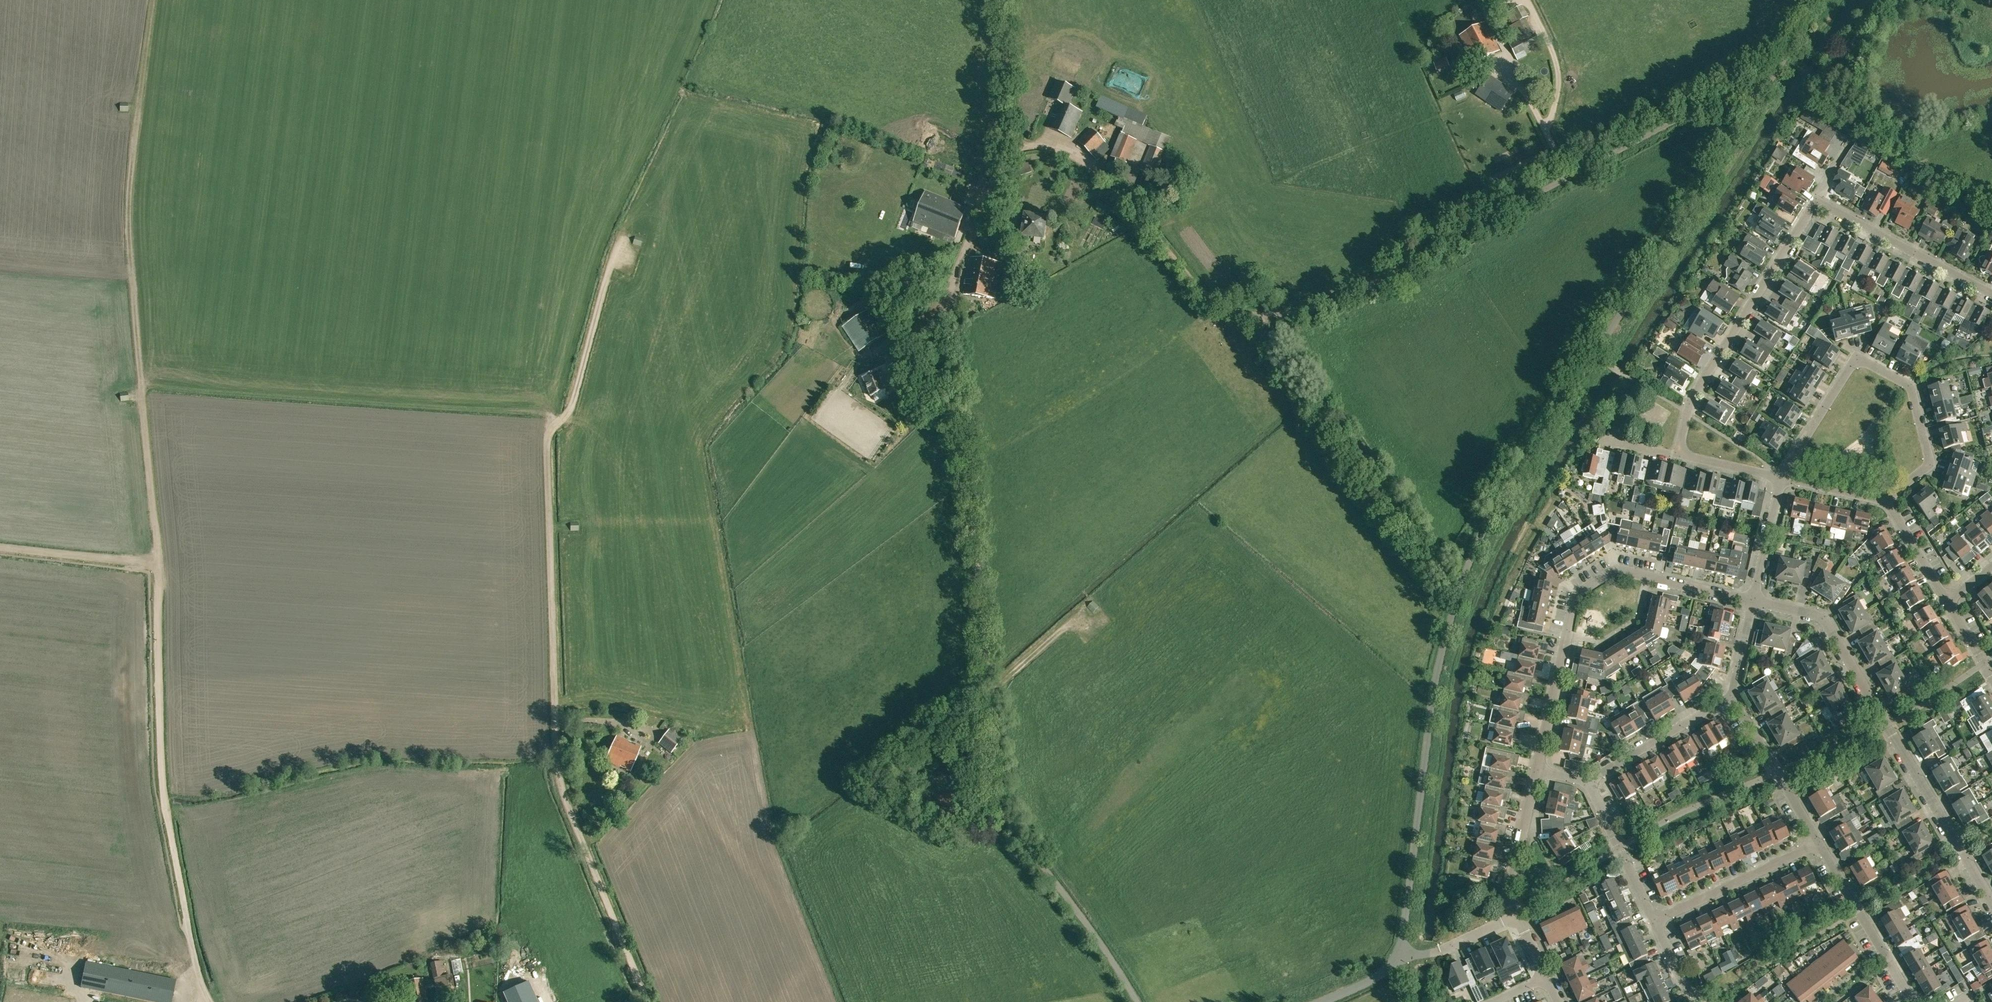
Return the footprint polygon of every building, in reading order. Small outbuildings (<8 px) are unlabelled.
[(1522,5),(1511,11),(1516,22),(1514,23),(1517,30),(1512,33),(1516,42),(1509,45),(1514,56),(1540,43),(1534,31),(1532,32),(1526,19),(1529,18),(1522,5)] [(1475,63),(1500,51),(1485,22),(1460,35),(1475,63)] [(1436,70),(1448,66),(1445,59),(1433,63),(1436,70)] [(1501,112),(1514,92),(1489,74),(1475,94),(1501,112)] [(1467,85),(1473,89),(1480,79),(1474,76),(1467,85)] [(1051,98),(1059,102),(1048,127),(1071,138),(1082,112),(1068,106),(1076,89),(1058,81),(1051,98)] [(1111,157),(1141,169),(1157,175),(1172,137),(1142,126),(1146,118),(1101,98),(1096,107),(1119,117),(1115,126),(1124,129),(1122,134),(1121,134),(1111,157)] [(129,103),(120,103),(120,111),(128,112),(129,103)] [(1822,121),(1818,127),(1823,130),(1827,124),(1822,121)] [(1092,128),(1079,141),(1098,160),(1109,149),(1105,145),(1107,143),(1092,128)] [(1792,156),(1812,169),(1815,163),(1822,167),(1829,156),(1824,153),(1830,144),(1812,133),(1808,131),(1792,156)] [(1868,149),(1855,143),(1845,158),(1853,162),(1860,166),(1868,149)] [(1876,174),(1881,177),(1886,168),(1880,165),(1876,174)] [(1782,183),(1791,188),(1798,193),(1802,187),(1807,190),(1814,179),(1797,168),(1792,176),(1788,173),(1782,183)] [(1840,170),(1834,181),(1839,184),(1835,191),(1841,194),(1840,195),(1844,197),(1850,200),(1850,199),(1852,200),(1855,195),(1861,198),(1865,190),(1859,186),(1848,180),(1850,175),(1840,170)] [(1767,176),(1761,185),(1770,190),(1770,189),(1774,182),(1775,181),(1767,176)] [(1773,197),(1773,200),(1773,202),(1774,203),(1777,206),(1791,215),(1798,204),(1792,201),(1796,196),(1790,192),(1780,186),(1776,193),(1774,195),(1773,197)] [(1872,192),(1862,209),(1876,217),(1878,212),(1885,215),(1889,206),(1890,204),(1896,193),(1885,188),(1880,196),(1872,192)] [(913,222),(956,238),(968,207),(926,190),(913,222)] [(1896,223),(1908,229),(1918,211),(1910,207),(1913,202),(1901,196),(1892,213),(1899,217),(1896,223)] [(1785,222),(1757,204),(1752,211),(1761,217),(1757,222),(1758,227),(1756,231),(1774,242),(1782,230),(1781,229),(1785,222)] [(1926,212),(1934,216),(1937,210),(1930,206),(1926,212)] [(1048,216),(1033,214),(1032,212),(1028,211),(1027,213),(1024,212),(1021,236),(1022,236),(1021,244),(1028,245),(1029,238),(1044,240),(1048,216)] [(1933,240),(1941,244),(1948,230),(1950,231),(1952,227),(1951,223),(1947,221),(1943,222),(1941,226),(1933,222),(1934,220),(1928,217),(1918,235),(1932,242),(1933,240)] [(1967,253),(1973,240),(1964,236),(1967,231),(1955,225),(1945,245),(1953,249),(1950,253),(1957,257),(1957,258),(1961,260),(1962,260),(1965,261),(1969,254),(1967,253)] [(1808,236),(1801,247),(1815,254),(1821,243),(1830,248),(1834,241),(1839,232),(1828,226),(1823,236),(1816,232),(1813,239),(1808,236)] [(1762,252),(1765,246),(1748,235),(1743,244),(1747,246),(1741,255),(1759,266),(1766,254),(1762,252)] [(1840,244),(1834,241),(1830,248),(1820,266),(1823,268),(1826,263),(1831,265),(1838,252),(1847,257),(1851,250),(1855,241),(1844,235),(1840,244)] [(643,238),(635,236),(633,245),(641,247),(643,238)] [(1856,253),(1851,250),(1847,257),(1841,268),(1849,272),(1855,261),(1863,265),(1867,259),(1872,250),(1861,244),(1856,253)] [(1986,257),(1984,256),(1982,257),(1980,258),(1979,259),(1979,261),(1980,263),(1982,264),(1980,269),(1981,270),(1981,271),(1981,273),(1983,273),(1984,273),(1986,272),(1991,276),(1991,254),(1988,252),(1986,257)] [(1873,262),(1867,259),(1863,265),(1855,282),(1858,284),(1861,279),(1865,281),(1871,270),(1880,274),(1884,268),(1889,259),(1878,253),(1873,262)] [(1748,266),(1737,259),(1731,255),(1725,265),(1729,267),(1726,270),(1727,278),(1725,281),(1741,291),(1742,290),(1743,291),(1750,281),(1748,280),(1751,275),(1745,271),(1748,266)] [(964,293),(995,300),(1002,263),(971,256),(964,293)] [(1814,287),(1813,286),(1820,275),(1798,262),(1791,273),(1799,278),(1796,283),(1811,293),(1814,288),(1814,287)] [(1890,271),(1884,268),(1880,274),(1875,283),(1883,288),(1888,278),(1897,283),(1901,277),(1906,268),(1895,262),(1890,271)] [(1905,287),(1914,292),(1918,286),(1923,277),(1912,271),(1907,280),(1901,277),(1897,283),(1891,294),(1899,299),(1905,287)] [(868,273),(867,281),(880,283),(881,275),(868,273)] [(1838,275),(1835,280),(1840,283),(1843,278),(1838,275)] [(1712,306),(1713,304),(1729,314),(1740,295),(1714,279),(1707,290),(1710,292),(1706,300),(1706,302),(1712,306)] [(1924,289),(1918,286),(1914,292),(1908,303),(1916,308),(1922,296),(1931,301),(1934,295),(1935,295),(1939,286),(1928,280),(1924,289)] [(1787,298),(1783,303),(1797,311),(1807,295),(1786,282),(1779,293),(1787,298)] [(1931,301),(1925,312),(1933,316),(1939,305),(1947,310),(1948,310),(1951,304),(1956,295),(1945,289),(1940,298),(1935,295),(1934,295),(1931,301)] [(1957,307),(1951,304),(1948,310),(1947,310),(1938,328),(1942,330),(1945,323),(1949,325),(1955,314),(1964,319),(1968,312),(1968,313),(1973,303),(1962,298),(1957,307)] [(1787,327),(1797,311),(1783,303),(1780,308),(1773,303),(1766,314),(1787,327)] [(875,306),(872,308),(870,305),(859,311),(861,314),(842,327),(859,352),(889,332),(878,315),(880,314),(875,306)] [(1871,332),(1866,313),(1864,306),(1846,311),(1853,336),(1871,332)] [(1974,316),(1968,313),(1968,312),(1964,319),(1958,330),(1966,334),(1967,332),(1971,334),(1975,334),(1978,333),(1980,331),(1990,312),(1979,307),(1974,316)] [(1702,310),(1690,330),(1702,338),(1705,333),(1713,338),(1723,323),(1702,310)] [(1853,336),(1846,311),(1840,313),(1842,320),(1830,323),(1835,341),(1853,336)] [(1915,315),(1912,321),(1918,324),(1921,318),(1915,315)] [(1762,337),(1759,342),(1772,350),(1782,334),(1761,321),(1754,332),(1762,337)] [(1904,344),(1896,359),(1913,368),(1922,351),(1924,352),(1928,344),(1916,337),(1915,337),(1921,326),(1912,321),(1905,334),(1900,342),(1904,344)] [(1885,323),(1873,347),(1889,355),(1898,338),(1888,333),(1892,327),(1885,323)] [(1839,353),(1838,352),(1840,349),(1832,344),(1818,330),(1813,337),(1817,339),(1813,345),(1819,349),(1813,358),(1829,369),(1839,353)] [(1705,344),(1691,335),(1687,341),(1683,339),(1675,350),(1675,351),(1696,365),(1705,352),(1701,350),(1705,344)] [(1955,336),(1952,342),(1957,345),(1960,341),(1959,339),(1955,336)] [(1762,367),(1772,350),(1759,342),(1755,347),(1748,342),(1741,353),(1762,367)] [(1674,382),(1679,386),(1682,387),(1689,377),(1680,371),(1683,365),(1682,364),(1671,357),(1664,367),(1668,369),(1660,382),(1670,388),(1674,382)] [(1737,376),(1734,381),(1747,390),(1758,374),(1736,360),(1729,371),(1737,376)] [(898,362),(887,368),(890,374),(881,379),(877,370),(863,377),(871,396),(886,389),(885,387),(894,383),(895,385),(907,380),(898,362)] [(1797,371),(1793,377),(1815,391),(1825,375),(1809,365),(1803,375),(1797,371)] [(1991,387),(1991,386),(1991,367),(1986,368),(1988,378),(1982,380),(1985,389),(1991,387)] [(1815,391),(1793,377),(1789,383),(1795,386),(1789,396),(1805,406),(1815,391)] [(1737,406),(1747,390),(1734,381),(1731,386),(1723,381),(1716,392),(1737,406)] [(1928,387),(1933,405),(1958,399),(1957,392),(1950,394),(1947,383),(1928,387)] [(120,393),(121,401),(129,401),(129,392),(120,393)] [(1775,419),(1791,429),(1801,413),(1779,399),(1775,405),(1781,409),(1775,419)] [(1960,405),(1958,399),(1933,405),(1937,423),(1956,418),(1953,407),(1960,405)] [(1711,401),(1704,412),(1725,425),(1735,409),(1721,401),(1718,406),(1711,401)] [(1758,418),(1762,421),(1764,417),(1755,412),(1751,417),(1757,421),(1758,418)] [(1777,451),(1787,436),(1765,421),(1761,427),(1767,431),(1761,441),(1777,451)] [(1944,449),(1951,447),(1952,451),(1961,449),(1960,445),(1963,444),(1960,433),(1967,431),(1965,424),(1939,431),(1944,449)] [(1990,431),(1989,427),(1982,429),(1983,435),(1991,433),(1990,431)] [(1737,431),(1734,437),(1742,442),(1743,441),(1746,436),(1737,431)] [(1602,454),(1597,453),(1596,458),(1588,456),(1585,465),(1583,465),(1582,471),(1584,472),(1583,476),(1594,478),(1595,475),(1604,477),(1605,472),(1609,452),(1603,451),(1602,454)] [(1965,453),(1964,457),(1954,454),(1948,472),(1974,480),(1976,473),(1969,471),(1972,460),(1973,455),(1965,453)] [(1629,457),(1616,454),(1612,473),(1619,475),(1617,482),(1623,484),(1629,457)] [(1629,457),(1623,484),(1629,485),(1630,477),(1637,479),(1641,459),(1629,457)] [(1668,465),(1651,462),(1650,461),(1646,480),(1646,482),(1651,487),(1662,490),(1668,465)] [(1662,490),(1678,493),(1680,487),(1682,488),(1686,470),(1668,465),(1662,490)] [(1974,480),(1948,472),(1943,489),(1961,495),(1965,484),(1971,486),(1974,480)] [(1702,495),(1703,493),(1706,476),(1694,473),(1691,487),(1684,485),(1681,498),(1692,500),(1694,493),(1702,495)] [(1720,506),(1723,494),(1723,492),(1716,491),(1720,477),(1707,474),(1706,476),(1703,493),(1715,495),(1713,505),(1720,506)] [(1603,480),(1602,485),(1600,492),(1600,495),(1606,497),(1609,481),(1603,480)] [(1740,484),(1740,482),(1733,480),(1733,482),(1730,496),(1723,494),(1720,506),(1733,509),(1735,502),(1742,503),(1742,501),(1745,485),(1740,484)] [(1752,516),(1760,517),(1763,501),(1755,499),(1758,486),(1746,483),(1745,485),(1742,501),(1754,504),(1752,516)] [(1600,495),(1600,492),(1602,485),(1595,484),(1593,493),(1600,495)] [(1932,523),(1925,529),(1928,533),(1941,523),(1930,510),(1939,503),(1928,488),(1913,499),(1932,523)] [(1602,496),(1594,494),(1589,493),(1588,500),(1601,503),(1602,496)] [(1632,502),(1636,503),(1637,503),(1639,504),(1640,497),(1633,496),(1632,502)] [(1806,518),(1809,502),(1795,499),(1796,497),(1789,496),(1786,508),(1792,509),(1791,517),(1797,518),(1797,519),(1796,519),(1795,524),(1793,534),(1802,536),(1804,525),(1799,524),(1800,519),(1805,520),(1806,518)] [(1806,518),(1805,520),(1811,521),(1811,523),(1826,526),(1827,519),(1830,507),(1829,507),(1829,508),(1816,505),(1816,504),(1809,502),(1806,518)] [(1844,540),(1846,531),(1850,510),(1849,513),(1836,510),(1836,508),(1830,507),(1827,519),(1826,526),(1831,527),(1830,533),(1835,534),(1834,538),(1844,540)] [(1857,511),(1850,510),(1846,531),(1844,540),(1851,542),(1853,531),(1867,534),(1871,516),(1857,513),(1857,511)] [(1975,526),(1984,538),(1985,538),(1989,534),(1991,537),(1991,517),(1990,514),(1988,511),(1980,516),(1983,520),(1975,526)] [(1582,530),(1586,536),(1596,552),(1605,546),(1605,545),(1610,542),(1608,529),(1607,523),(1605,514),(1600,515),(1602,523),(1603,526),(1595,530),(1592,524),(1582,530)] [(1677,518),(1675,525),(1683,527),(1685,520),(1684,520),(1677,518)] [(1620,526),(1607,523),(1608,529),(1610,542),(1616,543),(1616,544),(1627,546),(1631,529),(1632,522),(1622,519),(1620,526)] [(1968,531),(1960,537),(1970,550),(1970,549),(1974,546),(1980,553),(1989,546),(1984,540),(1986,539),(1985,538),(1984,538),(1975,526),(1973,522),(1965,528),(1968,531)] [(579,523),(570,523),(570,531),(579,531),(579,523)] [(1884,551),(1895,544),(1894,544),(1893,545),(1886,533),(1887,532),(1884,526),(1873,532),(1876,538),(1870,542),(1878,555),(1878,554),(1884,551)] [(1641,531),(1631,529),(1627,546),(1637,549),(1641,531)] [(1663,536),(1652,534),(1648,551),(1659,554),(1661,545),(1667,546),(1670,530),(1664,529),(1663,536)] [(1596,552),(1586,536),(1582,530),(1573,536),(1577,542),(1586,558),(1596,552)] [(1648,551),(1652,534),(1641,531),(1637,549),(1648,551)] [(1745,544),(1747,536),(1735,533),(1734,542),(1745,544)] [(1971,551),(1970,549),(1970,550),(1960,537),(1958,534),(1951,540),(1953,543),(1945,550),(1954,562),(1959,558),(1965,565),(1974,558),(1969,552),(1971,551)] [(1586,558),(1577,542),(1573,536),(1564,542),(1566,545),(1568,548),(1577,563),(1586,558)] [(1684,566),(1688,548),(1677,545),(1679,539),(1673,537),(1669,553),(1675,554),(1673,563),(1684,566)] [(1885,575),(1895,569),(1905,562),(1904,563),(1897,551),(1898,550),(1895,544),(1884,551),(1878,554),(1881,559),(1877,562),(1885,575)] [(1566,545),(1556,550),(1558,554),(1568,569),(1577,563),(1568,548),(1566,545)] [(1698,550),(1688,548),(1684,566),(1694,568),(1698,550)] [(1568,569),(1558,554),(1556,550),(1546,557),(1545,562),(1538,567),(1542,570),(1553,578),(1558,574),(1559,575),(1568,569)] [(1709,553),(1698,550),(1694,568),(1705,570),(1709,553)] [(1731,550),(1730,557),(1726,575),(1737,577),(1739,569),(1745,570),(1748,554),(1731,550)] [(1788,581),(1793,561),(1781,559),(1783,552),(1776,550),(1772,568),(1778,570),(1776,578),(1778,579),(1777,581),(1784,583),(1784,580),(1788,581)] [(1719,555),(1709,553),(1705,570),(1715,573),(1719,555)] [(1719,555),(1715,573),(1726,575),(1730,557),(1719,555)] [(1849,563),(1849,564),(1853,566),(1854,567),(1855,567),(1856,566),(1857,566),(1858,566),(1857,565),(1859,564),(1855,558),(1849,557),(1848,558),(1848,560),(1848,561),(1848,562),(1848,563),(1849,563)] [(1804,564),(1793,561),(1788,581),(1792,582),(1792,584),(1799,586),(1799,584),(1800,584),(1802,575),(1808,576),(1812,560),(1807,558),(1806,561),(1805,561),(1804,564)] [(1819,593),(1822,595),(1833,578),(1823,572),(1827,566),(1827,564),(1818,558),(1812,571),(1815,573),(1812,577),(1817,581),(1812,588),(1813,589),(1812,591),(1818,595),(1819,593)] [(1897,591),(1915,581),(1907,569),(1909,568),(1905,562),(1895,569),(1898,574),(1891,578),(1899,590),(1897,591)] [(1535,565),(1535,580),(1532,591),(1550,595),(1552,584),(1553,578),(1542,570),(1538,567),(1535,565)] [(1843,585),(1833,578),(1822,595),(1826,597),(1825,599),(1830,603),(1832,601),(1833,602),(1838,594),(1843,598),(1851,586),(1845,582),(1843,585)] [(1918,587),(1915,581),(1897,591),(1908,610),(1924,600),(1917,588),(1918,587)] [(1988,588),(1978,596),(1987,607),(1982,611),(1989,620),(1991,618),(1991,593),(1988,588)] [(1548,605),(1550,595),(1532,591),(1530,601),(1548,605)] [(1650,608),(1668,612),(1670,601),(1677,603),(1679,597),(1663,593),(1662,599),(1653,597),(1650,608)] [(1844,619),(1846,622),(1864,612),(1857,602),(1860,600),(1857,594),(1844,602),(1848,607),(1840,612),(1840,613),(1838,614),(1842,620),(1844,619)] [(1094,601),(1087,607),(1093,613),(1099,608),(1094,601)] [(1523,611),(1528,612),(1545,616),(1548,605),(1530,601),(1528,608),(1524,608),(1523,611)] [(1709,610),(1708,615),(1713,616),(1712,621),(1730,626),(1733,615),(1721,612),(1723,606),(1710,604),(1709,610)] [(1923,635),(1940,625),(1937,619),(1935,619),(1928,607),(1912,616),(1923,635)] [(1650,608),(1648,618),(1665,622),(1668,612),(1650,608)] [(1543,627),(1545,616),(1528,612),(1523,611),(1522,611),(1519,621),(1518,621),(1517,627),(1533,631),(1534,625),(1543,627)] [(1870,622),(1864,612),(1846,622),(1848,626),(1846,627),(1850,633),(1852,632),(1852,633),(1860,628),(1863,633),(1876,626),(1872,621),(1870,622)] [(1681,621),(1680,626),(1686,627),(1689,616),(1682,615),(1681,621)] [(1648,618),(1646,627),(1660,637),(1665,639),(1667,638),(1668,631),(1667,629),(1662,628),(1663,622),(1665,623),(1665,622),(1648,618)] [(1703,637),(1715,640),(1719,641),(1724,636),(1728,636),(1730,626),(1712,621),(1711,627),(1698,627),(1696,636),(1703,637)] [(1762,645),(1773,647),(1778,627),(1774,627),(1774,624),(1768,623),(1767,625),(1766,625),(1764,634),(1758,632),(1755,646),(1761,648),(1762,645)] [(1942,648),(1953,642),(1949,636),(1948,637),(1940,625),(1923,635),(1922,636),(1925,641),(1928,639),(1932,646),(1939,643),(1942,648)] [(1782,628),(1778,627),(1773,647),(1785,650),(1785,653),(1791,654),(1794,640),(1788,639),(1790,630),(1789,630),(1789,628),(1782,626),(1782,628)] [(1863,650),(1865,654),(1882,644),(1876,633),(1879,632),(1876,626),(1863,633),(1866,639),(1859,643),(1859,645),(1857,646),(1861,652),(1863,650)] [(1646,627),(1638,632),(1647,648),(1650,653),(1656,649),(1654,646),(1655,644),(1653,641),(1660,637),(1646,627)] [(1629,638),(1638,654),(1647,648),(1638,632),(1635,629),(1630,632),(1633,636),(1629,638)] [(1707,644),(1704,655),(1723,659),(1725,648),(1714,645),(1715,640),(1703,637),(1701,643),(1707,644)] [(1548,643),(1541,642),(1523,638),(1519,656),(1537,660),(1539,649),(1546,650),(1548,643)] [(1629,638),(1620,644),(1629,659),(1638,654),(1629,638)] [(1953,642),(1942,648),(1935,652),(1946,670),(1963,660),(1960,654),(1958,655),(1951,643),(1953,642)] [(1610,650),(1620,665),(1629,659),(1620,644),(1610,650)] [(1889,654),(1882,644),(1865,654),(1867,658),(1865,659),(1868,665),(1871,663),(1871,665),(1879,660),(1882,665),(1894,658),(1891,652),(1889,654)] [(1588,676),(1593,653),(1582,650),(1580,659),(1575,658),(1571,674),(1577,675),(1579,668),(1589,670),(1588,676)] [(1610,650),(1602,655),(1605,672),(1619,663),(1620,665),(1610,650)] [(1802,664),(1808,674),(1826,663),(1824,660),(1826,659),(1822,653),(1820,654),(1819,653),(1812,657),(1809,652),(1796,659),(1800,665),(1802,664)] [(1606,680),(1605,672),(1602,655),(1593,653),(1588,676),(1606,680)] [(1723,659),(1704,655),(1703,660),(1696,659),(1691,665),(1698,671),(1708,678),(1715,669),(1720,670),(1723,659)] [(1544,661),(1537,660),(1519,656),(1515,673),(1533,677),(1535,666),(1542,668),(1544,661)] [(1882,682),(1884,686),(1901,675),(1895,665),(1898,664),(1894,658),(1882,665),(1885,671),(1877,675),(1878,676),(1876,678),(1880,683),(1882,682)] [(1828,667),(1826,663),(1808,674),(1814,684),(1812,686),(1815,691),(1827,684),(1824,679),(1832,674),(1831,673),(1833,672),(1830,666),(1828,667)] [(1515,673),(1509,671),(1505,689),(1522,693),(1525,682),(1531,684),(1533,677),(1515,673)] [(1694,676),(1685,681),(1694,697),(1704,692),(1701,687),(1708,678),(1698,671),(1694,676)] [(1907,686),(1901,675),(1884,686),(1886,689),(1884,691),(1887,697),(1889,695),(1890,696),(1898,692),(1901,697),(1913,690),(1910,684),(1907,686)] [(1754,700),(1756,704),(1773,693),(1767,683),(1770,681),(1766,676),(1754,683),(1757,688),(1749,693),(1750,694),(1748,695),(1751,701),(1754,700)] [(1685,703),(1694,697),(1685,681),(1675,687),(1669,677),(1664,680),(1667,685),(1674,696),(1679,693),(1685,703)] [(143,683),(134,683),(134,691),(143,691),(143,683)] [(1821,695),(1827,706),(1845,695),(1843,692),(1845,690),(1841,685),(1839,686),(1838,685),(1831,689),(1827,684),(1815,691),(1818,697),(1821,695)] [(1652,693),(1655,698),(1665,715),(1675,709),(1669,699),(1674,696),(1667,685),(1662,688),(1661,687),(1652,693)] [(1505,689),(1501,707),(1518,711),(1521,700),(1527,701),(1529,695),(1522,693),(1505,689)] [(1597,696),(1585,693),(1584,699),(1572,696),(1570,707),(1588,711),(1590,705),(1595,706),(1597,696)] [(1665,715),(1655,698),(1652,693),(1643,698),(1643,699),(1638,702),(1644,713),(1650,710),(1655,720),(1665,715)] [(1779,704),(1773,693),(1756,704),(1758,707),(1756,709),(1759,714),(1761,713),(1762,714),(1770,710),(1773,715),(1785,708),(1782,702),(1779,704)] [(1960,702),(1970,719),(1977,714),(1991,706),(1991,704),(1986,695),(1976,702),(1972,694),(1960,702)] [(1847,699),(1845,695),(1827,706),(1833,716),(1831,718),(1837,729),(1852,721),(1849,717),(1846,716),(1843,711),(1851,706),(1850,705),(1852,704),(1849,698),(1847,699)] [(1636,710),(1626,716),(1636,732),(1645,726),(1639,716),(1644,713),(1638,702),(1633,706),(1636,710)] [(1991,719),(1991,706),(1977,714),(1980,719),(1975,722),(1981,733),(1991,727),(1988,722),(1991,719)] [(1514,728),(1516,721),(1517,717),(1523,719),(1525,712),(1518,711),(1501,707),(1497,724),(1514,728)] [(1579,720),(1577,726),(1590,729),(1592,718),(1587,717),(1588,711),(1570,707),(1567,718),(1579,720)] [(1772,732),(1775,736),(1792,725),(1786,715),(1788,713),(1785,708),(1773,715),(1776,720),(1768,725),(1769,726),(1767,727),(1770,733),(1772,732)] [(1626,738),(1636,732),(1626,716),(1623,711),(1609,720),(1615,731),(1620,728),(1626,738)] [(636,718),(624,714),(622,720),(634,724),(636,718)] [(1731,744),(1737,741),(1724,720),(1715,725),(1713,722),(1707,726),(1718,744),(1728,739),(1731,744)] [(1918,749),(1934,740),(1939,737),(1933,727),(1936,725),(1933,720),(1920,727),(1923,733),(1913,739),(1918,749)] [(1521,730),(1514,728),(1497,724),(1492,742),(1510,746),(1513,735),(1520,736),(1521,730)] [(1798,735),(1792,725),(1775,736),(1777,739),(1775,740),(1778,746),(1780,745),(1781,746),(1789,742),(1792,747),(1804,739),(1801,734),(1798,735)] [(1590,729),(1577,726),(1576,732),(1565,729),(1562,740),(1581,744),(1586,745),(1588,746),(1589,740),(1587,740),(1589,733),(1597,734),(1597,731),(1590,729)] [(1718,744),(1707,726),(1701,730),(1703,732),(1694,737),(1702,751),(1707,748),(1708,750),(1718,744)] [(671,728),(661,741),(673,751),(683,738),(671,728)] [(1989,753),(1991,751),(1991,730),(1979,737),(1983,743),(1989,753)] [(616,736),(605,761),(631,772),(642,747),(616,736)] [(1681,742),(1675,745),(1686,764),(1696,758),(1694,755),(1699,752),(1691,739),(1682,744),(1681,742)] [(1586,745),(1581,744),(1562,740),(1560,751),(1571,753),(1570,759),(1582,762),(1586,745)] [(1936,745),(1934,740),(1918,749),(1924,759),(1935,753),(1938,758),(1948,753),(1942,742),(1936,745)] [(1951,745),(1954,751),(1961,747),(1958,742),(1951,745)] [(1679,775),(1676,770),(1686,764),(1675,745),(1669,749),(1670,751),(1661,757),(1669,770),(1671,769),(1676,777),(1679,775)] [(1493,757),(1490,768),(1508,772),(1510,761),(1517,762),(1519,755),(1486,748),(1484,755),(1493,757)] [(1932,772),(1938,782),(1953,774),(1958,771),(1949,755),(1940,761),(1943,766),(1932,772)] [(1648,761),(1642,765),(1653,783),(1663,777),(1662,775),(1667,772),(1659,758),(1650,764),(1648,761)] [(1872,780),(1890,770),(1887,766),(1890,765),(1886,759),(1884,760),(1883,759),(1876,764),(1872,758),(1860,765),(1863,771),(1866,770),(1872,780)] [(1653,783),(1642,765),(1636,768),(1638,771),(1629,776),(1637,789),(1642,786),(1643,789),(1652,784),(1653,783)] [(1850,773),(1851,770),(1849,765),(1842,768),(1846,775),(1850,773)] [(1490,768),(1486,785),(1504,789),(1506,778),(1513,780),(1515,773),(1508,772),(1490,768)] [(1890,770),(1872,780),(1878,790),(1875,792),(1879,798),(1891,790),(1888,785),(1896,780),(1895,779),(1897,778),(1894,772),(1892,773),(1890,770)] [(1953,774),(1938,782),(1944,792),(1955,786),(1958,792),(1968,786),(1964,780),(1964,781),(1958,771),(1953,774)] [(1624,797),(1625,800),(1636,793),(1625,775),(1618,779),(1620,781),(1611,787),(1619,800),(1624,797)] [(1809,798),(1815,808),(1830,799),(1825,790),(1833,785),(1830,779),(1819,786),(1822,791),(1809,798)] [(1486,785),(1482,803),(1500,807),(1503,796),(1509,797),(1511,791),(1504,789),(1486,785)] [(1550,793),(1548,803),(1566,808),(1568,802),(1573,803),(1577,787),(1564,785),(1562,795),(1550,793)] [(1958,816),(1973,807),(1978,804),(1969,788),(1959,794),(1963,800),(1952,806),(1958,816)] [(1885,802),(1891,812),(1908,802),(1906,798),(1908,797),(1905,791),(1903,792),(1902,791),(1894,796),(1891,790),(1879,798),(1882,803),(1885,802)] [(1839,794),(1830,799),(1815,808),(1820,818),(1827,814),(1830,819),(1847,809),(1839,794)] [(1910,805),(1908,802),(1891,812),(1897,822),(1894,824),(1898,830),(1910,822),(1907,817),(1915,812),(1914,811),(1916,810),(1912,804),(1910,805)] [(1507,808),(1500,807),(1482,803),(1478,821),(1499,825),(1500,825),(1496,824),(1499,813),(1505,815),(1507,808)] [(1566,808),(1548,803),(1545,814),(1551,816),(1552,826),(1564,825),(1564,819),(1566,808)] [(1980,803),(1978,804),(1973,807),(1958,816),(1964,826),(1975,820),(1978,825),(1989,818),(1980,803)] [(1831,832),(1829,833),(1835,843),(1851,834),(1857,830),(1851,821),(1853,819),(1850,814),(1844,818),(1841,819),(1839,820),(1842,826),(1831,832)] [(1766,829),(1773,844),(1789,836),(1782,821),(1772,826),(1769,819),(1762,822),(1765,829),(1766,829)] [(1482,822),(1478,839),(1496,843),(1498,832),(1505,833),(1506,827),(1499,825),(1478,821),(1482,822)] [(1903,834),(1910,844),(1927,834),(1925,830),(1927,829),(1924,823),(1921,824),(1921,823),(1913,827),(1910,822),(1898,830),(1901,835),(1903,834)] [(1553,851),(1569,841),(1573,838),(1567,829),(1565,831),(1564,825),(1552,826),(1553,838),(1547,842),(1553,851)] [(1766,829),(1765,829),(1756,833),(1753,827),(1746,830),(1747,831),(1749,836),(1750,836),(1757,851),(1773,844),(1766,829)] [(1734,844),(1741,859),(1757,851),(1750,836),(1749,836),(1747,831),(1737,836),(1737,834),(1730,837),(1733,844),(1734,844)] [(1851,834),(1835,843),(1841,852),(1847,849),(1850,854),(1856,850),(1862,847),(1858,842),(1856,843),(1851,834)] [(1929,837),(1927,834),(1910,844),(1916,854),(1913,856),(1916,862),(1929,854),(1926,849),(1933,844),(1933,843),(1935,842),(1931,836),(1929,837)] [(1496,843),(1478,839),(1474,856),(1492,860),(1494,849),(1501,851),(1502,844),(1496,843)] [(1575,850),(1569,841),(1553,851),(1560,860),(1561,859),(1565,864),(1583,852),(1579,847),(1575,850)] [(1734,844),(1733,844),(1724,848),(1721,842),(1714,845),(1718,851),(1725,866),(1741,859),(1734,844)] [(1699,852),(1699,854),(1702,859),(1709,874),(1725,866),(1718,851),(1708,856),(1705,849),(1699,852)] [(1863,860),(1850,868),(1856,878),(1871,868),(1866,859),(1871,856),(1874,854),(1871,849),(1860,855),(1863,860)] [(1991,864),(1991,851),(1982,857),(1988,867),(1991,864)] [(1699,854),(1690,858),(1689,857),(1683,860),(1683,861),(1686,866),(1693,882),(1709,874),(1702,859),(1699,854)] [(1498,862),(1492,860),(1474,856),(1470,874),(1488,878),(1490,867),(1497,868),(1498,862)] [(1686,866),(1683,861),(1674,865),(1673,864),(1667,867),(1670,874),(1677,889),(1693,882),(1686,866)] [(1799,891),(1802,897),(1809,894),(1806,888),(1816,883),(1808,868),(1792,875),(1799,891)] [(1871,868),(1856,878),(1861,887),(1868,883),(1871,888),(1882,882),(1879,877),(1877,878),(1871,868)] [(1928,881),(1937,897),(1953,887),(1948,878),(1951,877),(1947,870),(1928,881)] [(1670,874),(1660,878),(1657,872),(1651,875),(1661,897),(1677,889),(1670,874)] [(1792,901),(1802,897),(1799,891),(1792,875),(1776,883),(1787,905),(1793,902),(1792,901)] [(1603,895),(1619,887),(1615,877),(1609,880),(1607,876),(1594,884),(1595,887),(1593,888),(1598,897),(1603,895)] [(1780,908),(1787,905),(1776,883),(1760,890),(1768,906),(1777,901),(1780,908)] [(1603,895),(1608,904),(1623,897),(1619,888),(1620,887),(1619,887),(1603,895)] [(1958,896),(1953,887),(1937,897),(1946,912),(1965,901),(1961,894),(1958,896)] [(1771,912),(1768,906),(1760,890),(1744,898),(1752,913),(1761,909),(1764,915),(1771,912)] [(1628,906),(1627,906),(1623,897),(1608,904),(1604,906),(1602,907),(1607,916),(1628,906)] [(1744,898),(1728,905),(1736,921),(1746,916),(1749,923),(1755,920),(1752,913),(1744,898)] [(1890,914),(1880,919),(1886,929),(1902,919),(1906,917),(1900,908),(1902,906),(1898,899),(1886,906),(1890,914)] [(1593,911),(1594,911),(1595,910),(1592,902),(1584,906),(1588,914),(1589,913),(1593,911)] [(1739,927),(1736,921),(1728,905),(1713,913),(1720,928),(1730,924),(1733,930),(1739,927)] [(1967,905),(1945,918),(1949,925),(1954,924),(1958,931),(1973,922),(1968,913),(1971,911),(1967,905)] [(1577,906),(1568,910),(1578,932),(1587,928),(1577,906)] [(1630,910),(1628,906),(1607,916),(1613,930),(1628,923),(1626,919),(1630,917),(1627,912),(1630,910)] [(1557,911),(1569,937),(1578,932),(1568,910),(1562,913),(1560,910),(1557,911)] [(1555,916),(1549,919),(1559,941),(1569,937),(1557,911),(1553,913),(1555,916)] [(1798,912),(1792,915),(1795,921),(1801,919),(1798,912)] [(1713,913),(1697,920),(1704,936),(1714,931),(1717,938),(1723,935),(1720,928),(1713,913)] [(1550,945),(1559,941),(1549,919),(1539,923),(1550,945)] [(1902,919),(1886,929),(1892,938),(1907,929),(1902,919)] [(1707,942),(1704,936),(1697,920),(1680,928),(1691,950),(1707,942)] [(1958,931),(1954,933),(1958,941),(1961,942),(1963,941),(1967,946),(1985,935),(1982,929),(1978,931),(1973,922),(1958,931)] [(1620,944),(1626,942),(1642,934),(1640,930),(1637,931),(1634,926),(1630,928),(1628,923),(1613,930),(1620,944)] [(1599,937),(1605,934),(1603,930),(1602,927),(1595,930),(1599,937)] [(1897,948),(1909,940),(1912,945),(1918,942),(1922,940),(1919,935),(1913,938),(1907,929),(1892,938),(1897,948)] [(1602,943),(1608,939),(1606,934),(1599,937),(1602,943)] [(1642,934),(1626,942),(1620,944),(1624,953),(1630,951),(1643,945),(1639,936),(1642,934)] [(1506,968),(1517,962),(1513,954),(1515,954),(1511,946),(1510,947),(1506,939),(1492,946),(1502,969),(1497,971),(1503,983),(1511,979),(1509,975),(1506,968)] [(1978,966),(1991,957),(1991,954),(1988,948),(1991,946),(1988,939),(1969,950),(1978,966)] [(1837,945),(1852,965),(1858,959),(1843,940),(1837,945)] [(1643,945),(1630,951),(1624,953),(1631,968),(1648,960),(1646,956),(1648,955),(1645,949),(1648,948),(1646,943),(1643,945)] [(1845,970),(1852,965),(1837,945),(1827,953),(1844,975),(1847,973),(1845,970)] [(1903,958),(1909,967),(1925,958),(1919,948),(1903,958)] [(1472,955),(1475,962),(1478,967),(1472,969),(1477,981),(1495,972),(1484,949),(1472,955)] [(1841,977),(1844,975),(1827,953),(1819,959),(1834,979),(1839,975),(1841,977)] [(1806,959),(1803,955),(1795,961),(1798,965),(1806,959)] [(1566,975),(1587,964),(1593,962),(1592,958),(1580,963),(1577,957),(1561,965),(1566,975)] [(1978,966),(1972,969),(1977,977),(1983,974),(1987,981),(1991,978),(1991,957),(1978,966)] [(1925,958),(1909,967),(1915,977),(1930,967),(1925,958)] [(1834,979),(1819,959),(1811,966),(1828,988),(1831,985),(1829,982),(1834,979)] [(1640,981),(1644,979),(1643,979),(1659,972),(1655,962),(1650,964),(1648,960),(1631,968),(1638,982),(1640,981)] [(443,964),(442,961),(430,963),(433,978),(445,976),(443,964)] [(1463,970),(1462,967),(1459,961),(1451,965),(1449,980),(1453,989),(1454,989),(1468,982),(1470,988),(1477,985),(1469,968),(1463,970)] [(86,962),(81,987),(153,1001),(171,1001),(175,980),(86,962)] [(1570,984),(1586,976),(1583,971),(1589,968),(1587,964),(1566,975),(1570,984)] [(1711,969),(1711,971),(1715,977),(1722,973),(1718,965),(1711,969)] [(1779,965),(1773,970),(1778,977),(1785,972),(1779,965)] [(1963,975),(1970,971),(1967,965),(1960,969),(1963,975)] [(1825,990),(1828,988),(1811,966),(1803,972),(1818,991),(1823,987),(1825,990)] [(1920,986),(1936,977),(1930,967),(1915,977),(1920,986)] [(1644,991),(1648,989),(1663,982),(1659,972),(1660,972),(1659,972),(1643,979),(1644,979),(1640,981),(1644,991)] [(1813,995),(1818,991),(1803,972),(1795,978),(1812,1000),(1815,998),(1813,995)] [(1570,984),(1574,993),(1596,983),(1594,979),(1589,982),(1586,976),(1570,984)] [(1941,986),(1936,977),(1920,986),(1926,995),(1941,986)] [(404,981),(408,1001),(428,1001),(424,978),(404,981)] [(1795,978),(1786,985),(1800,1001),(1804,1001),(1807,1000),(1808,1001),(1810,1001),(1812,1000),(1795,978)] [(509,1001),(539,1001),(530,982),(505,993),(509,1001)] [(1663,982),(1648,989),(1644,991),(1648,1000),(1668,991),(1668,990),(1667,991),(1663,982)] [(1574,993),(1578,1001),(1580,1001),(1595,995),(1592,989),(1598,986),(1596,983),(1574,993)] [(1773,989),(1779,996),(1785,992),(1779,985),(1773,989)] [(1875,995),(1869,987),(1855,998),(1858,1001),(1867,1001),(1875,995)] [(386,1000),(399,998),(397,988),(385,990),(386,1000)] [(1762,998),(1769,993),(1766,989),(1755,999),(1751,994),(1740,1001),(1757,1001),(1762,998)] [(1668,991),(1648,1000),(1649,1001),(1669,1001),(1673,1000),(1668,991)] [(1487,992),(1481,995),(1484,1000),(1489,998),(1487,992)]
